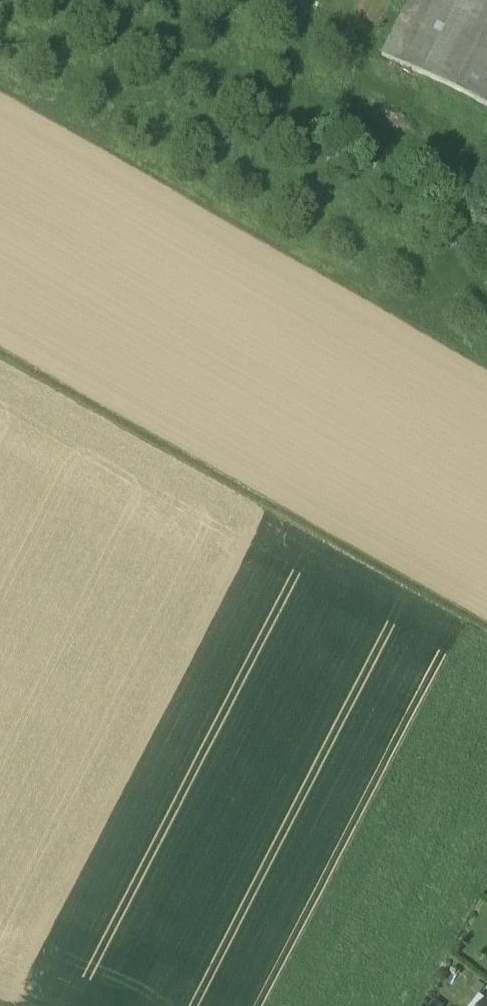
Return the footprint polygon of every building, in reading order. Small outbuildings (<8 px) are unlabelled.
[(390,40),(381,58),(486,111),(486,0),(411,0),(390,40)] [(390,40),(375,33),(366,50),(381,58),(390,40)]
